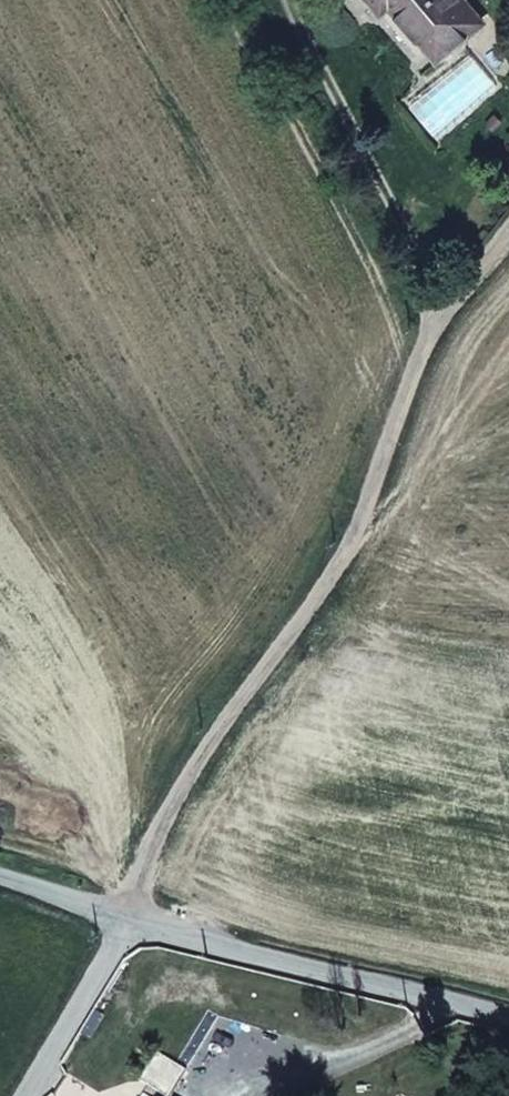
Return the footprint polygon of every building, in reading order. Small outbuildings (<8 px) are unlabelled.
[(385,12),(393,5),(432,50),(444,40),(452,49),(484,22),(466,0),(375,0),(385,12)] [(444,40),(432,50),(440,59),(452,49),(444,40)] [(166,1095),(170,1095),(186,1069),(157,1051),(140,1080),(166,1095)]
